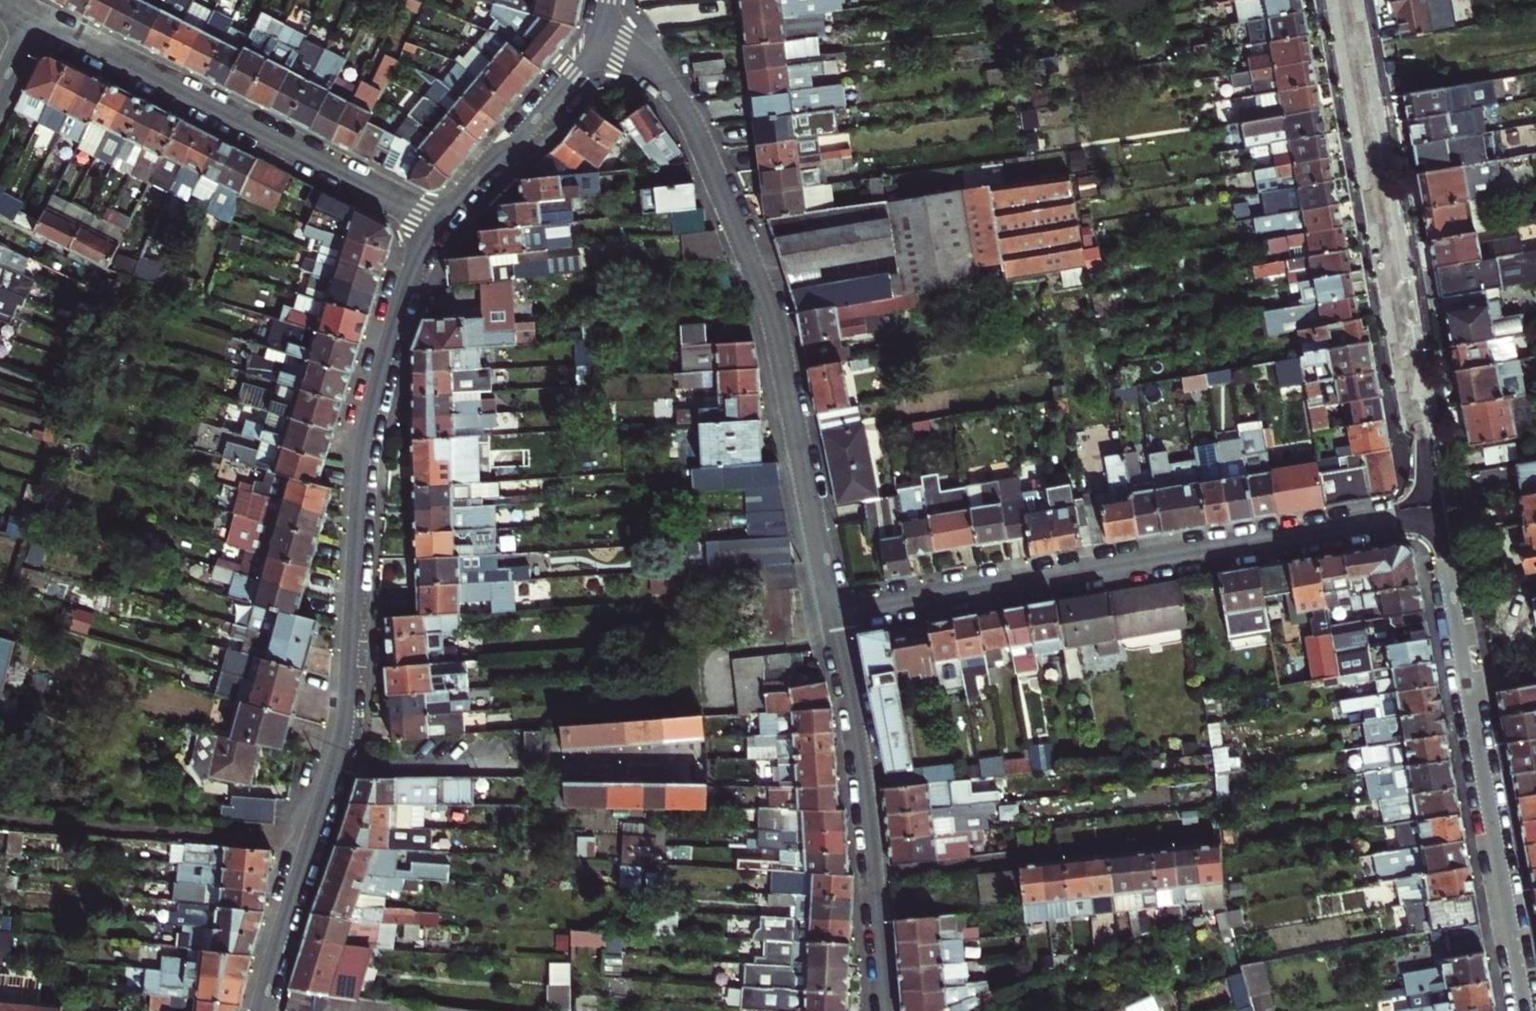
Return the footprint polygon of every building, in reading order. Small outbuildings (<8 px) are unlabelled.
[(85,15),(93,0),(68,0),(66,6),(85,15)] [(118,0),(93,0),(85,15),(105,26),(118,0)] [(143,0),(118,0),(105,26),(125,36),(143,0)] [(145,46),(168,0),(143,0),(125,36),(145,46)] [(165,56),(193,2),(193,0),(168,0),(145,46),(165,56)] [(582,0),(497,0),(496,3),(577,27),(582,0)] [(743,20),(822,10),(841,8),(841,0),(740,0),(743,20)] [(1240,24),(1245,22),(1304,12),(1302,0),(1238,0),(1236,0),(1240,24)] [(1391,16),(1399,15),(1403,39),(1458,29),(1453,0),(1388,0),(1391,16)] [(193,2),(165,56),(176,62),(185,66),(212,12),(193,2)] [(577,27),(496,3),(492,16),(498,19),(489,30),(497,34),(509,42),(541,69),(577,27)] [(418,23),(427,27),(433,13),(424,9),(418,23)] [(213,10),(212,12),(185,66),(196,71),(205,76),(230,27),(233,20),(213,10)] [(824,28),(822,10),(743,20),(746,45),(818,36),(820,36),(819,29),(824,28)] [(249,37),(225,86),(248,98),(285,24),(262,12),(249,37)] [(1245,22),(1249,46),(1272,42),(1308,36),(1304,12),(1245,22)] [(248,98),(270,109),(305,40),(307,35),(285,24),(248,98)] [(205,76),(225,86),(249,37),(230,27),(205,76)] [(535,76),(541,69),(509,42),(497,34),(489,30),(475,45),(486,54),(495,62),(494,63),(508,75),(509,74),(511,72),(515,76),(527,86),(535,76)] [(837,59),(846,58),(845,50),(820,54),(818,36),(746,45),(749,70),(837,59)] [(1251,71),(1313,60),(1308,36),(1272,42),(1274,55),(1249,59),(1249,61),(1251,71)] [(305,40),(270,109),(290,119),(325,50),(305,40)] [(415,55),(419,47),(414,45),(411,44),(407,52),(415,55)] [(511,105),(527,86),(515,76),(511,72),(509,74),(508,75),(494,63),(495,62),(486,54),(475,45),(464,58),(460,55),(456,60),(463,66),(511,105)] [(334,55),(325,50),(290,119),(310,129),(337,76),(346,59),(335,54),(334,55)] [(15,109),(39,121),(68,62),(53,54),(41,58),(15,109)] [(342,121),(333,140),(353,151),(368,121),(379,99),(389,80),(399,62),(387,56),(371,87),(361,81),(358,87),(353,97),(350,103),(349,102),(347,101),(342,111),(338,119),(342,121)] [(699,77),(726,73),(724,58),(693,62),(695,77),(699,77)] [(749,70),(752,95),(812,87),(811,75),(838,71),(837,59),(749,70)] [(1261,95),(1317,85),(1313,60),(1251,71),(1244,72),(1231,74),(1234,89),(1255,86),(1256,96),(1261,95)] [(1242,62),(1244,72),(1251,71),(1249,61),(1242,62)] [(39,121),(60,131),(89,73),(68,62),(39,121)] [(482,108),(497,121),(511,105),(463,66),(457,74),(453,71),(445,81),(447,82),(464,96),(462,98),(473,106),(479,112),(482,108)] [(424,97),(430,100),(481,140),(493,126),(497,121),(482,108),(479,112),(473,106),(462,98),(464,96),(447,82),(445,81),(432,75),(415,68),(413,70),(433,87),(424,97)] [(80,142),(110,83),(89,73),(60,131),(80,142)] [(699,77),(701,92),(729,88),(727,73),(726,73),(699,77)] [(331,140),(333,140),(342,121),(338,119),(342,111),(347,101),(349,102),(350,103),(353,97),(358,87),(337,76),(310,129),(331,140)] [(1405,95),(1410,120),(1482,107),(1498,104),(1493,79),(1405,95)] [(399,86),(389,80),(379,99),(392,106),(402,87),(399,86)] [(78,146),(96,155),(128,92),(110,83),(80,142),(78,146)] [(752,95),(756,119),(835,109),(851,107),(847,83),(812,87),(752,95)] [(1321,110),(1317,85),(1261,95),(1263,107),(1239,111),(1242,124),(1321,110)] [(1034,92),(1036,107),(1051,105),(1048,89),(1034,92)] [(114,164),(146,101),(128,92),(96,155),(108,161),(114,164)] [(481,140),(430,100),(424,97),(409,115),(414,117),(433,132),(432,134),(447,150),(450,146),(465,159),(481,140)] [(114,164),(132,173),(163,110),(146,101),(114,164)] [(682,153),(667,132),(649,105),(648,104),(646,105),(621,122),(628,131),(655,168),(670,165),(668,162),(682,153)] [(621,122),(616,126),(590,106),(587,111),(564,142),(550,153),(575,172),(585,159),(598,169),(628,131),(621,122)] [(1482,107),(1410,120),(1414,144),(1479,133),(1477,121),(1484,120),(1482,107)] [(756,119),(759,144),(818,136),(838,134),(835,109),(756,119)] [(132,173),(150,182),(182,120),(163,110),(132,173)] [(1246,148),(1272,144),(1326,134),(1321,110),(1242,124),(1246,148)] [(1037,111),(1023,114),(1026,130),(1040,128),(1037,111)] [(433,132),(414,117),(409,115),(408,114),(394,133),(404,138),(450,177),(465,159),(450,146),(447,150),(432,134),(433,132)] [(150,182),(169,192),(201,129),(182,120),(150,182)] [(404,138),(394,133),(382,128),(368,121),(353,151),(370,159),(377,144),(390,151),(382,165),(430,190),(430,191),(442,187),(450,177),(404,138)] [(187,200),(191,193),(220,139),(201,129),(169,192),(187,200)] [(1418,166),(1426,164),(1427,173),(1497,160),(1498,160),(1493,130),(1479,133),(1414,144),(1418,166)] [(1276,168),(1330,158),(1326,134),(1272,144),(1276,168)] [(759,144),(762,169),(841,158),(840,150),(820,153),(818,136),(759,144)] [(1037,137),(1027,139),(1030,153),(1039,152),(1037,137)] [(208,209),(239,149),(220,139),(191,193),(204,199),(200,205),(208,209)] [(231,220),(239,196),(258,158),(239,149),(208,209),(231,220)] [(1070,152),(1073,170),(1085,169),(1083,150),(1070,152)] [(577,174),(575,172),(550,153),(520,179),(577,174)] [(843,168),(853,166),(852,157),(841,158),(843,168)] [(275,211),(291,175),(258,158),(239,196),(275,211)] [(762,169),(765,193),(825,185),(823,168),(827,167),(827,171),(843,169),(843,168),(841,158),(762,169)] [(1265,193),(1334,181),(1330,158),(1276,168),(1256,171),(1260,194),(1265,193)] [(1419,174),(1425,209),(1490,197),(1497,196),(1494,175),(1500,174),(1497,160),(1427,173),(1419,174)] [(109,175),(114,164),(108,161),(102,172),(109,175)] [(597,173),(577,174),(520,179),(523,202),(524,203),(586,196),(599,195),(597,173)] [(828,210),(768,218),(798,314),(893,297),(930,291),(1061,270),(1082,266),(1086,266),(1070,175),(885,202),(873,203),(833,209),(828,210)] [(1078,178),(1081,196),(1096,194),(1093,176),(1078,178)] [(869,179),(873,203),(885,202),(882,177),(869,179)] [(1265,193),(1269,216),(1338,204),(1334,181),(1265,193)] [(895,183),(884,184),(886,195),(897,193),(895,183)] [(697,209),(694,184),(641,190),(644,215),(672,212),(697,209)] [(825,185),(828,210),(833,209),(830,184),(825,185)] [(765,193),(768,218),(828,210),(825,185),(765,193)] [(389,224),(388,224),(314,187),(305,204),(315,209),(307,225),(310,226),(389,250),(393,236),(394,236),(389,224)] [(69,251),(89,212),(72,203),(53,194),(39,221),(33,233),(69,251)] [(587,204),(586,196),(524,203),(523,202),(501,205),(504,227),(504,228),(568,222),(579,221),(579,214),(565,216),(553,217),(553,208),(564,207),(587,204)] [(1425,209),(1431,241),(1477,232),(1495,229),(1490,197),(1425,209)] [(1287,237),(1342,227),(1338,204),(1269,216),(1253,218),(1256,234),(1286,228),(1287,237)] [(553,217),(565,216),(564,207),(553,208),(553,217)] [(684,234),(706,232),(704,209),(697,209),(672,212),(675,236),(684,234)] [(126,231),(132,219),(113,210),(108,221),(126,231)] [(33,233),(39,221),(19,211),(14,222),(33,233)] [(115,253),(126,231),(108,221),(90,212),(89,212),(69,251),(107,270),(115,253)] [(571,247),(568,222),(504,228),(504,227),(481,230),(484,255),(484,256),(489,255),(509,253),(528,251),(528,252),(571,247)] [(300,227),(309,231),(310,226),(307,225),(302,223),(300,227)] [(383,270),(389,250),(310,226),(309,231),(307,237),(316,240),(313,251),(319,253),(383,270)] [(1291,260),(1346,250),(1342,227),(1287,237),(1267,240),(1269,250),(1289,246),(1291,260)] [(687,260),(725,256),(716,231),(706,232),(684,234),(687,260)] [(1477,232),(1431,241),(1436,268),(1439,268),(1523,253),(1520,236),(1483,242),(1484,245),(1479,246),(1477,232)] [(231,235),(227,248),(239,252),(243,239),(231,235)] [(23,254),(0,242),(0,265),(23,274),(30,258),(23,254)] [(1085,250),(1088,269),(1099,268),(1096,249),(1085,250)] [(1290,284),(1351,273),(1346,250),(1291,260),(1255,266),(1257,277),(1262,276),(1288,272),(1290,284)] [(1439,268),(1444,297),(1496,287),(1504,286),(1535,280),(1535,250),(1523,253),(1439,268)] [(132,277),(139,262),(115,253),(107,270),(132,277)] [(376,292),(383,270),(319,253),(316,261),(306,258),(302,271),(312,274),(331,279),(341,282),(341,280),(358,284),(357,288),(376,292)] [(490,266),(510,264),(509,253),(489,255),(490,266)] [(510,264),(490,266),(489,255),(484,256),(484,255),(448,259),(450,286),(480,282),(513,278),(583,271),(582,257),(510,264)] [(157,282),(162,269),(164,265),(141,257),(139,262),(132,277),(157,282)] [(23,274),(0,265),(0,288),(26,299),(34,280),(23,274)] [(1061,270),(1064,286),(1085,282),(1082,266),(1061,270)] [(181,290),(185,276),(162,269),(157,282),(181,290)] [(1262,276),(1264,288),(1290,284),(1288,272),(1262,276)] [(1305,305),(1355,297),(1351,273),(1290,284),(1291,292),(1302,290),(1305,305)] [(357,288),(358,284),(341,280),(341,282),(331,279),(312,274),(307,295),(370,314),(376,292),(357,288)] [(190,293),(195,279),(185,276),(181,290),(190,293)] [(532,322),(516,323),(513,278),(480,282),(482,317),(425,320),(414,349),(480,347),(534,344),(532,322)] [(122,283),(108,280),(105,294),(118,298),(122,283)] [(1496,287),(1499,299),(1506,298),(1504,286),(1496,287)] [(1513,335),(1526,333),(1522,314),(1502,318),(1499,299),(1496,287),(1444,297),(1453,346),(1513,335)] [(0,288),(0,311),(13,316),(19,304),(23,306),(26,299),(0,288)] [(893,297),(798,314),(808,369),(842,363),(850,361),(848,348),(839,349),(837,338),(886,329),(883,314),(932,305),(930,291),(893,297)] [(1091,295),(1096,318),(1111,315),(1106,292),(1091,295)] [(361,343),(370,314),(307,295),(300,293),(296,309),(284,305),(280,319),(361,343)] [(1305,305),(1266,312),(1270,336),(1298,331),(1359,320),(1355,297),(1305,305)] [(0,311),(0,320),(11,324),(13,316),(0,311)] [(352,372),(361,343),(280,319),(273,317),(265,345),(268,346),(352,372)] [(1359,320),(1298,331),(1302,353),(1304,352),(1370,341),(1367,327),(1360,328),(1359,320)] [(557,343),(596,342),(595,321),(580,322),(581,335),(556,336),(557,343)] [(680,326),(681,346),(707,345),(706,325),(680,326)] [(1455,361),(1457,371),(1517,360),(1513,335),(1453,346),(1453,348),(1446,349),(1448,362),(1455,361)] [(1300,356),(1305,383),(1375,370),(1373,361),(1372,351),(1371,341),(1370,341),(1304,352),(1305,356),(1300,356)] [(759,369),(754,342),(707,345),(681,346),(683,373),(759,369)] [(343,401),(352,372),(268,346),(265,356),(253,352),(247,372),(279,382),(343,401)] [(481,369),(480,347),(414,349),(413,372),(481,369)] [(1102,350),(1105,365),(1115,363),(1112,348),(1102,350)] [(1276,361),(1280,387),(1305,383),(1300,356),(1276,361)] [(850,361),(852,371),(870,368),(868,358),(850,361)] [(1459,382),(1463,405),(1524,395),(1518,360),(1517,360),(1457,371),(1453,372),(1455,383),(1459,382)] [(842,363),(808,369),(817,413),(850,407),(842,363)] [(493,368),(481,369),(413,372),(413,394),(482,391),(494,390),(493,368)] [(760,394),(759,369),(683,373),(675,374),(675,379),(679,379),(679,389),(719,387),(720,397),(760,394)] [(1207,373),(1209,385),(1231,381),(1229,369),(1207,373)] [(1359,424),(1384,420),(1378,389),(1375,370),(1305,383),(1313,432),(1330,429),(1326,405),(1330,404),(1330,406),(1355,401),(1359,424)] [(1106,374),(1109,390),(1113,389),(1117,388),(1114,373),(1106,374)] [(1182,377),(1184,389),(1209,385),(1207,373),(1182,377)] [(334,430),(343,401),(279,382),(276,391),(244,382),(239,401),(270,410),(334,430)] [(1053,388),(1054,398),(1056,398),(1067,396),(1065,386),(1053,388)] [(1117,392),(1119,401),(1140,398),(1139,388),(1117,392)] [(482,399),(482,391),(413,394),(413,417),(496,413),(496,398),(482,399)] [(1470,445),(1516,437),(1513,416),(1535,412),(1535,392),(1524,395),(1463,405),(1470,445)] [(761,420),(760,394),(720,397),(705,398),(705,410),(677,412),(677,425),(700,423),(761,420)] [(1067,396),(1056,398),(1059,414),(1070,412),(1067,396)] [(597,407),(596,397),(582,398),(583,408),(597,407)] [(825,436),(838,502),(875,495),(858,406),(850,407),(817,413),(821,436),(825,436)] [(597,407),(583,408),(583,416),(600,415),(599,407),(597,407)] [(325,458),(334,430),(270,410),(266,424),(235,415),(230,430),(262,439),(325,458)] [(602,412),(603,426),(613,425),(612,411),(602,412)] [(497,419),(496,413),(413,417),(413,439),(456,436),(455,426),(460,429),(485,427),(497,427),(497,419)] [(87,423),(74,419),(69,433),(82,437),(87,423)] [(703,468),(763,464),(761,420),(700,423),(703,468)] [(912,423),(914,434),(930,431),(929,420),(912,423)] [(1241,439),(1254,518),(1277,514),(1269,463),(1262,420),(1238,424),(1241,439)] [(1384,420),(1359,424),(1351,425),(1354,445),(1337,448),(1338,457),(1318,460),(1320,473),(1365,466),(1363,454),(1389,449),(1387,435),(1384,420)] [(60,435),(63,425),(51,421),(44,441),(56,445),(60,435)] [(485,435),(485,427),(460,429),(455,426),(456,436),(481,435),(485,435)] [(481,435),(456,436),(413,439),(413,463),(414,465),(433,464),(433,460),(450,459),(450,461),(481,459),(500,458),(513,457),(526,456),(525,442),(512,444),(512,449),(482,451),(481,435)] [(1084,498),(1092,545),(1138,538),(1124,454),(1121,436),(1109,438),(1112,456),(1105,457),(1111,491),(1113,502),(1097,504),(1095,494),(1084,496),(1084,498)] [(206,447),(221,451),(224,442),(209,437),(206,447)] [(318,483),(325,458),(262,439),(259,449),(227,440),(223,456),(270,469),(318,483)] [(1230,501),(1234,522),(1254,518),(1241,439),(1219,443),(1225,480),(1223,480),(1226,501),(1230,501)] [(1483,448),(1486,465),(1518,459),(1515,442),(1483,448)] [(1197,461),(1207,526),(1234,522),(1230,501),(1226,501),(1223,480),(1225,480),(1219,443),(1194,447),(1197,461)] [(51,462),(51,460),(55,448),(47,445),(42,459),(51,462)] [(1365,466),(1370,499),(1392,495),(1396,488),(1393,471),(1389,449),(1363,454),(1365,466)] [(1140,471),(1137,451),(1124,454),(1138,538),(1163,533),(1152,469),(1140,471)] [(1152,469),(1163,533),(1207,526),(1197,461),(1169,466),(1166,451),(1149,454),(1152,469)] [(1292,459),(1301,510),(1325,506),(1320,473),(1318,460),(1317,454),(1292,459)] [(481,467),(481,459),(450,461),(450,459),(433,460),(433,464),(414,465),(414,486),(470,483),(470,468),(481,467)] [(1269,463),(1277,514),(1301,510),(1292,459),(1269,463)] [(1522,497),(1535,494),(1535,462),(1516,465),(1522,497)] [(781,486),(777,463),(763,464),(703,468),(693,468),(694,492),(745,488),(781,486)] [(1320,473),(1325,506),(1370,499),(1365,466),(1320,473)] [(333,487),(318,483),(270,469),(266,484),(255,481),(254,484),(242,480),(240,489),(290,502),(291,501),(308,505),(307,509),(325,514),(333,487)] [(921,472),(911,473),(913,486),(923,485),(922,476),(921,472)] [(923,485),(935,552),(977,545),(971,508),(967,487),(941,491),(938,474),(922,476),(923,485)] [(63,478),(54,476),(50,488),(59,490),(63,478)] [(996,480),(1007,540),(1029,536),(1021,492),(1019,476),(996,480)] [(1029,536),(1032,556),(1056,551),(1053,532),(1057,531),(1054,513),(1051,513),(1047,488),(1044,477),(1031,479),(1033,490),(1021,492),(1029,536)] [(971,508),(977,545),(1007,540),(996,480),(966,485),(967,487),(971,508)] [(497,497),(497,482),(470,483),(414,486),(415,510),(494,505),(508,504),(508,497),(497,497)] [(232,513),(239,489),(222,483),(215,508),(232,513)] [(1053,532),(1056,551),(1092,545),(1084,498),(1075,500),(1072,484),(1047,488),(1051,513),(1054,513),(1057,531),(1053,532)] [(901,517),(907,557),(935,552),(923,485),(913,486),(896,489),(897,496),(901,517)] [(747,513),(785,510),(781,486),(745,488),(747,513)] [(307,509),(308,505),(291,501),(290,502),(240,489),(239,489),(232,513),(237,514),(319,537),(325,514),(307,509)] [(1113,502),(1111,491),(1095,494),(1097,504),(1113,502)] [(1522,497),(1526,524),(1535,522),(1535,494),(1522,497)] [(543,504),(543,496),(510,497),(508,497),(508,504),(543,504)] [(897,496),(863,502),(866,522),(901,517),(897,496)] [(496,528),(494,505),(415,510),(416,533),(417,533),(496,528)] [(790,536),(785,510),(747,513),(733,514),(734,533),(749,532),(749,539),(790,536)] [(319,537),(237,514),(229,543),(248,548),(308,565),(311,566),(319,537)] [(31,521),(9,515),(5,533),(27,538),(31,521)] [(901,517),(866,522),(870,543),(880,542),(887,580),(911,576),(907,557),(901,517)] [(1526,524),(1530,546),(1523,547),(1528,571),(1535,569),(1535,522),(1526,524)] [(497,544),(496,528),(417,533),(416,533),(417,558),(493,553),(499,553),(499,544),(497,544)] [(790,536),(749,539),(721,540),(723,568),(753,566),(795,563),(790,536)] [(723,568),(721,540),(709,541),(710,569),(723,568)] [(46,546),(34,543),(29,562),(40,565),(46,546)] [(1373,592),(1419,585),(1416,567),(1413,551),(1402,544),(1344,554),(1351,595),(1355,595),(1359,594),(1373,592)] [(311,566),(308,565),(248,548),(243,564),(218,557),(216,566),(241,573),(260,578),(261,576),(283,582),(282,587),(304,593),(311,566)] [(494,568),(493,553),(417,558),(418,585),(515,579),(530,579),(530,566),(494,568)] [(1318,558),(1327,608),(1352,604),(1351,601),(1356,600),(1355,595),(1351,595),(1344,554),(1318,558)] [(1315,636),(1305,638),(1312,681),(1328,678),(1339,676),(1330,628),(1327,608),(1318,558),(1316,558),(1316,557),(1290,562),(1299,611),(1315,608),(1317,618),(1312,619),(1315,636)] [(1285,594),(1290,623),(1300,621),(1299,611),(1290,562),(1280,564),(1285,594)] [(793,588),(800,587),(795,563),(753,566),(755,591),(760,591),(793,588)] [(1258,568),(1263,598),(1285,594),(1280,564),(1260,567),(1258,568)] [(282,587),(283,582),(261,576),(260,578),(241,573),(216,566),(213,578),(232,584),(229,596),(233,597),(251,602),(256,604),(298,615),(304,593),(282,587)] [(1258,568),(1218,575),(1229,637),(1269,630),(1263,598),(1258,568)] [(674,574),(653,575),(654,593),(675,592),(674,574)] [(419,614),(461,613),(460,599),(491,596),(492,612),(516,611),(515,579),(418,585),(419,614)] [(1110,593),(1118,638),(1189,626),(1181,581),(1110,593)] [(1351,601),(1352,604),(1353,610),(1377,605),(1382,604),(1384,618),(1390,617),(1424,611),(1422,601),(1419,585),(1373,592),(1359,594),(1355,595),(1356,600),(1351,601)] [(795,614),(793,588),(760,591),(762,616),(763,616),(792,614),(795,614)] [(1118,638),(1110,593),(1056,602),(1064,647),(1064,648),(1081,646),(1081,643),(1098,641),(1100,655),(1120,652),(1118,638)] [(29,608),(38,610),(40,601),(31,599),(29,608)] [(1036,652),(1064,647),(1056,602),(1028,607),(1036,652)] [(316,620),(298,615),(256,604),(249,628),(310,644),(316,620)] [(1012,645),(1017,673),(1039,670),(1036,652),(1028,607),(1006,611),(1012,645)] [(96,613),(77,608),(70,630),(90,635),(96,613)] [(1299,611),(1300,621),(1312,619),(1317,618),(1315,608),(1299,611)] [(1012,645),(1006,611),(978,615),(988,674),(990,685),(1000,683),(997,662),(1003,661),(1001,647),(1012,645)] [(1401,626),(1426,622),(1424,611),(1390,617),(1391,623),(1396,627),(1401,626)] [(419,614),(387,617),(389,636),(391,666),(445,662),(467,661),(473,661),(473,656),(466,652),(458,653),(457,646),(444,648),(443,633),(461,631),(461,613),(419,614)] [(793,627),(792,614),(763,616),(764,629),(793,627)] [(988,674),(978,615),(954,620),(965,687),(967,698),(979,696),(976,676),(988,674)] [(938,675),(942,700),(950,699),(948,690),(965,687),(954,620),(929,624),(931,634),(938,675)] [(303,670),(310,644),(249,628),(227,622),(224,631),(246,638),(242,653),(303,670)] [(1339,676),(1432,660),(1429,642),(1428,637),(1404,642),(1369,648),(1364,622),(1330,628),(1339,676)] [(1426,622),(1401,626),(1404,642),(1428,637),(1426,622)] [(794,640),(793,627),(764,629),(765,642),(794,640)] [(889,771),(913,768),(898,682),(891,640),(889,630),(869,634),(863,642),(871,687),(889,771)] [(922,674),(923,677),(938,675),(931,634),(891,640),(898,682),(912,679),(912,675),(922,674)] [(3,691),(14,641),(0,637),(0,690),(3,691)] [(297,692),(303,670),(242,653),(228,649),(222,671),(297,692)] [(703,716),(701,690),(700,677),(698,651),(670,653),(674,707),(675,718),(703,716)] [(792,667),(790,653),(761,656),(762,670),(762,671),(792,667)] [(767,712),(765,697),(764,683),(762,671),(762,670),(761,656),(733,659),(739,714),(760,712),(767,712)] [(1378,695),(1436,685),(1435,674),(1432,660),(1339,676),(1328,678),(1329,684),(1346,681),(1347,684),(1375,679),(1378,695)] [(445,662),(391,666),(387,666),(389,693),(444,691),(468,689),(467,661),(445,662)] [(291,715),(297,692),(222,671),(216,694),(243,701),(291,715)] [(657,686),(665,685),(664,676),(656,676),(657,686)] [(832,708),(825,681),(818,683),(789,687),(789,680),(764,683),(765,697),(767,712),(832,708)] [(1498,691),(1501,706),(1503,717),(1535,711),(1535,684),(1498,691)] [(1201,688),(1203,699),(1214,697),(1212,685),(1201,688)] [(1381,706),(1384,719),(1441,710),(1439,698),(1436,685),(1378,695),(1349,700),(1351,711),(1362,709),(1381,706)] [(18,694),(5,691),(1,716),(15,717),(18,694)] [(445,701),(444,691),(389,693),(390,716),(391,718),(410,717),(410,713),(427,712),(427,714),(428,714),(463,712),(469,711),(469,699),(445,701)] [(282,749),(291,715),(243,701),(233,738),(260,744),(282,749)] [(1362,709),(1364,723),(1384,719),(1381,706),(1362,709)] [(667,719),(675,718),(674,707),(666,708),(667,713),(667,719)] [(834,732),(832,708),(767,712),(760,712),(762,736),(776,735),(834,732)] [(1368,748),(1445,734),(1443,723),(1441,710),(1384,719),(1364,723),(1368,748)] [(1503,717),(1505,731),(1508,743),(1535,738),(1535,711),(1503,717)] [(464,734),(463,712),(428,714),(427,714),(427,712),(410,713),(410,717),(391,718),(392,740),(464,734)] [(667,719),(667,713),(601,718),(602,724),(604,723),(629,722),(663,719),(667,719)] [(667,719),(663,719),(629,722),(604,723),(602,724),(562,727),(564,751),(576,750),(619,747),(647,746),(685,743),(706,741),(704,716),(703,716),(675,718),(667,719)] [(1209,724),(1213,749),(1225,747),(1221,722),(1209,724)] [(260,744),(233,738),(197,731),(191,762),(187,764),(198,785),(210,776),(252,786),(260,744)] [(525,761),(542,760),(542,732),(524,732),(525,761)] [(796,757),(835,756),(834,732),(776,735),(762,736),(754,736),(754,747),(777,746),(778,757),(796,757)] [(1366,773),(1450,759),(1448,748),(1445,734),(1368,748),(1362,749),(1365,767),(1361,768),(1361,766),(1355,767),(1357,775),(1366,773)] [(754,736),(747,737),(748,758),(778,757),(777,746),(754,747),(754,736)] [(1513,773),(1535,769),(1535,738),(1508,743),(1511,761),(1513,773)] [(1030,747),(1034,772),(1057,770),(1052,745),(1030,747)] [(1226,772),(1229,772),(1227,746),(1225,747),(1213,749),(1215,774),(1226,772)] [(1006,775),(1034,772),(1030,747),(1024,748),(1026,758),(1003,761),(1006,775)] [(838,787),(835,756),(796,757),(796,762),(778,764),(780,787),(838,787)] [(981,778),(1006,775),(1003,761),(1003,758),(978,762),(981,778)] [(1380,798),(1455,785),(1452,772),(1450,759),(1366,773),(1371,800),(1380,798)] [(913,768),(889,771),(890,787),(956,780),(953,764),(913,769),(913,768)] [(1517,797),(1535,794),(1535,769),(1513,773),(1515,787),(1517,797)] [(1215,774),(1216,779),(1218,799),(1229,797),(1226,772),(1215,774)] [(556,806),(567,807),(566,783),(565,775),(554,775),(556,806)] [(475,804),(473,776),(439,776),(360,777),(352,802),(413,803),(426,803),(475,804)] [(890,787),(881,788),(884,814),(995,802),(1000,802),(999,789),(971,792),(970,779),(956,780),(890,787)] [(707,808),(707,784),(692,784),(675,784),(660,784),(628,783),(585,783),(566,783),(567,807),(614,807),(629,807),(656,808),(674,808),(707,808)] [(1385,825),(1397,823),(1459,812),(1457,800),(1455,785),(1380,798),(1385,825)] [(839,809),(838,787),(780,787),(769,786),(771,809),(839,809)] [(1522,822),(1535,819),(1535,794),(1517,797),(1520,812),(1522,822)] [(233,796),(232,810),(242,811),(243,797),(233,796)] [(231,821),(275,824),(276,799),(243,797),(242,811),(232,810),(231,821)] [(411,826),(413,803),(352,802),(346,823),(411,826)] [(884,814),(887,839),(984,829),(989,828),(987,814),(996,814),(995,802),(884,814)] [(411,826),(424,827),(426,803),(413,803),(411,826)] [(629,818),(629,807),(614,807),(614,818),(629,818)] [(656,826),(674,826),(674,808),(656,808),(656,826)] [(839,809),(771,809),(760,809),(760,829),(847,831),(846,810),(839,809)] [(1400,850),(1464,839),(1462,827),(1459,812),(1397,823),(1400,844),(1399,844),(1400,850)] [(1526,844),(1535,843),(1535,819),(1522,822),(1524,836),(1526,844)] [(424,827),(411,826),(346,823),(339,845),(397,848),(437,850),(438,828),(424,827)] [(848,854),(847,831),(760,829),(760,839),(748,839),(748,849),(781,850),(848,854)] [(887,839),(891,865),(969,857),(967,841),(985,839),(984,829),(887,839)] [(6,851),(21,852),(23,831),(8,830),(6,851)] [(623,862),(652,864),(654,837),(624,835),(623,862)] [(1240,835),(1230,836),(1232,851),(1243,849),(1240,835)] [(594,836),(578,836),(577,853),(593,854),(594,836)] [(1371,855),(1376,881),(1396,878),(1469,865),(1467,853),(1464,839),(1400,850),(1371,855)] [(270,870),(272,850),(186,843),(186,845),(184,863),(184,864),(270,870)] [(1224,907),(1221,843),(1198,846),(1201,885),(1202,901),(1203,909),(1224,907)] [(1526,844),(1528,859),(1530,868),(1535,867),(1535,843),(1526,844)] [(171,862),(184,863),(186,845),(172,844),(171,862)] [(412,871),(396,870),(397,848),(339,845),(329,872),(367,875),(420,879),(448,881),(449,865),(413,863),(412,871)] [(666,846),(656,846),(656,862),(667,862),(666,846)] [(1201,885),(1198,846),(1176,848),(1179,887),(1181,903),(1202,901),(1201,885)] [(677,859),(689,860),(690,848),(677,847),(677,859)] [(1179,887),(1176,848),(1154,851),(1159,906),(1167,906),(1181,904),(1181,903),(1179,887)] [(849,875),(848,854),(781,850),(780,861),(738,859),(737,869),(774,870),(849,875)] [(20,863),(21,852),(6,851),(5,869),(13,870),(14,863),(20,863)] [(1159,906),(1154,851),(1131,853),(1137,909),(1159,906)] [(1131,853),(1109,855),(1113,895),(1115,911),(1137,909),(1131,853)] [(1109,855),(1087,858),(1091,897),(1092,914),(1115,911),(1113,895),(1109,855)] [(1087,858),(1065,860),(1068,900),(1070,916),(1092,914),(1091,897),(1087,858)] [(1068,900),(1065,860),(1043,863),(1046,902),(1048,919),(1050,932),(1057,931),(1055,917),(1070,916),(1068,900)] [(1046,902),(1043,863),(1020,865),(1020,869),(1023,898),(1024,909),(1025,921),(1048,919),(1046,902)] [(268,890),(270,870),(184,864),(181,864),(179,882),(268,890)] [(641,866),(621,864),(620,885),(640,886),(641,866)] [(1407,905),(1474,893),(1471,879),(1469,865),(1396,878),(1401,906),(1407,905)] [(1020,869),(979,874),(982,903),(1018,899),(1023,898),(1020,869)] [(854,875),(849,875),(774,870),(774,894),(852,898),(854,875)] [(420,879),(367,875),(329,872),(324,887),(383,896),(383,886),(419,891),(420,879)] [(265,910),(268,890),(179,882),(173,882),(172,901),(180,901),(265,910)] [(386,896),(383,896),(324,887),(323,889),(315,912),(352,920),(381,922),(395,923),(405,924),(416,924),(438,925),(439,914),(418,913),(410,908),(385,907),(386,896)] [(1429,931),(1479,922),(1477,909),(1474,893),(1407,905),(1413,934),(1429,931)] [(796,918),(851,922),(852,898),(774,894),(769,894),(768,905),(796,907),(796,918)] [(259,933),(265,910),(180,901),(179,914),(172,913),(171,923),(183,925),(259,933)] [(1167,906),(1167,914),(1181,911),(1181,904),(1167,906)] [(1226,912),(1230,927),(1243,925),(1240,909),(1226,912)] [(677,935),(678,912),(651,911),(650,935),(677,935)] [(1159,915),(1160,926),(1182,919),(1181,911),(1167,914),(1159,915)] [(378,947),(381,922),(352,920),(315,912),(307,936),(371,946),(373,946),(378,947)] [(1226,912),(1216,914),(1223,939),(1233,936),(1230,927),(1226,912)] [(895,920),(897,944),(979,938),(978,926),(966,928),(965,914),(895,920)] [(1137,914),(1131,915),(1135,935),(1141,933),(1138,918),(1137,914)] [(850,943),(851,922),(796,918),(759,917),(759,929),(757,930),(753,939),(765,939),(850,943)] [(1148,917),(1138,918),(1141,933),(1152,929),(1148,917)] [(378,947),(391,948),(395,923),(381,922),(378,947)] [(1408,995),(1489,980),(1485,953),(1479,922),(1429,931),(1437,969),(1402,975),(1405,988),(1406,995),(1408,995)] [(404,940),(416,940),(416,924),(405,924),(404,940)] [(253,953),(259,933),(183,925),(182,933),(179,933),(178,947),(189,949),(253,953)] [(10,955),(12,932),(11,932),(0,931),(0,955),(10,955)] [(598,950),(605,950),(606,933),(571,931),(571,944),(598,946),(598,950)] [(569,936),(558,935),(557,950),(569,951),(569,936)] [(1095,944),(1095,950),(1118,942),(1117,935),(1095,944)] [(373,946),(371,946),(307,936),(290,987),(291,987),(320,991),(324,991),(338,993),(353,995),(358,995),(373,946)] [(897,944),(899,968),(959,963),(958,950),(964,949),(980,948),(979,938),(897,944)] [(848,968),(850,943),(765,939),(765,954),(755,954),(754,962),(848,968)] [(247,979),(253,953),(189,949),(188,958),(163,956),(161,971),(247,979)] [(603,972),(619,973),(620,955),(605,954),(603,972)] [(150,970),(161,971),(163,956),(151,955),(150,970)] [(1243,973),(1249,995),(1269,992),(1271,992),(1262,961),(1241,965),(1243,973)] [(847,992),(848,968),(754,962),(745,962),(744,987),(772,990),(772,986),(790,987),(790,988),(847,992)] [(899,968),(901,991),(923,989),(923,993),(944,991),(944,987),(965,985),(965,983),(987,980),(986,972),(966,975),(965,963),(959,963),(899,968)] [(569,965),(550,964),(549,986),(545,985),(544,1010),(553,1010),(566,1010),(569,965)] [(242,1004),(247,979),(161,971),(150,970),(147,969),(145,994),(151,995),(242,1004)] [(1243,973),(1230,976),(1238,1009),(1252,1006),(1249,995),(1243,973)] [(17,985),(5,984),(5,980),(0,980),(0,1010),(15,1010),(17,985)] [(901,991),(902,1010),(935,1010),(989,991),(987,980),(965,983),(965,985),(944,987),(944,991),(923,993),(923,989),(901,991)] [(1494,1005),(1492,994),(1489,980),(1408,995),(1410,1008),(1395,1010),(1459,1010),(1494,1005)] [(43,1002),(39,1002),(40,987),(17,985),(15,1010),(42,1010),(43,1002)] [(65,987),(57,986),(55,1003),(43,1002),(42,1010),(63,1010),(65,987)] [(847,992),(790,988),(790,987),(772,986),(772,990),(744,987),(743,987),(741,1008),(764,1010),(770,1010),(775,1010),(845,1010),(847,992)] [(1152,995),(1158,1006),(1174,999),(1171,986),(1152,995)] [(288,1002),(286,1010),(316,1010),(320,991),(291,987),(288,1002)] [(1003,996),(1000,987),(989,991),(935,1010),(969,1010),(983,1007),(982,1004),(1003,996)] [(1405,988),(1376,993),(1377,1000),(1406,995),(1405,988)] [(324,991),(322,1010),(482,1010),(358,995),(353,995),(338,993),(324,991)] [(1269,992),(1249,995),(1252,1006),(1253,1010),(1274,1010),(1269,992)] [(242,1004),(151,995),(150,1010),(160,1010),(241,1010),(242,1004)] [(1159,1010),(1158,1006),(1152,995),(1116,1010),(1157,1010),(1159,1010)]
